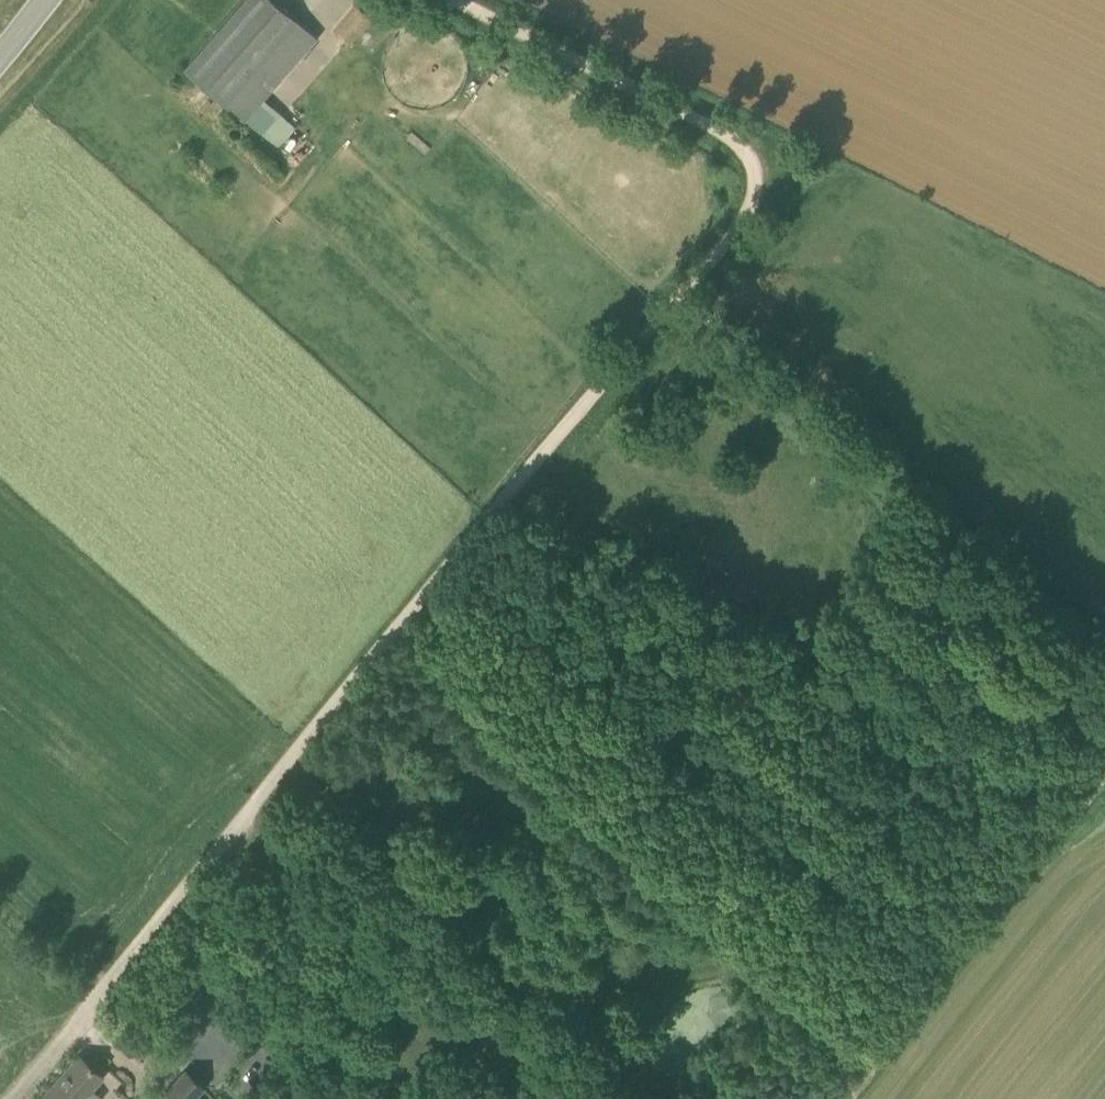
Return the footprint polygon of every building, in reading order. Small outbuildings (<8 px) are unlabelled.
[(299,20),(276,0),(244,0),(184,68),(225,104),(299,20)] [(80,1055),(42,1098),(81,1098),(102,1074),(80,1055)] [(204,1087),(186,1070),(159,1098),(193,1098),(204,1087)]
